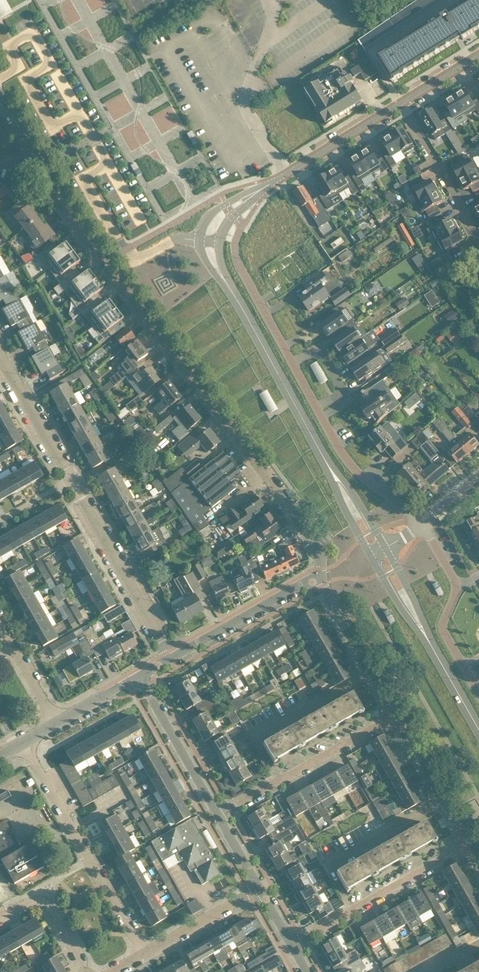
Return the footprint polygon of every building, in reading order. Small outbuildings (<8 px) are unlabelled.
[(10,11),(3,0),(0,0),(0,16),(10,11)] [(377,57),(380,61),(390,78),(392,82),(397,79),(404,75),(404,74),(410,70),(413,68),(420,64),(424,62),(431,57),(435,55),(441,51),(445,48),(452,44),(456,42),(457,41),(462,37),(463,40),(475,33),(475,32),(478,29),(478,2),(451,19),(449,16),(448,14),(441,18),(442,19),(444,22),(391,54),(390,52),(389,50),(377,57)] [(378,73),(370,59),(352,70),(355,77),(361,73),(366,81),(378,73)] [(344,114),(357,106),(363,102),(356,91),(358,89),(355,83),(352,78),(349,79),(341,67),(340,67),(342,70),(337,73),(336,70),(329,74),(329,75),(318,81),(316,78),(306,84),(307,85),(310,89),(307,91),(328,124),(340,116),(338,113),(343,111),(344,114)] [(454,95),(466,114),(466,115),(466,116),(476,110),(478,114),(478,101),(478,99),(473,102),(465,90),(463,92),(462,90),(454,95)] [(466,114),(454,95),(446,100),(447,101),(445,103),(452,115),(447,118),(454,129),(460,125),(456,120),(466,115),(466,114)] [(429,110),(421,115),(426,125),(427,125),(436,140),(452,130),(445,119),(440,123),(432,110),(430,112),(429,110)] [(402,151),(404,154),(415,148),(403,129),(400,130),(399,129),(391,133),(402,151)] [(187,134),(193,145),(199,142),(193,131),(187,134)] [(402,151),(391,133),(384,138),(385,139),(382,141),(390,153),(385,157),(391,167),(397,164),(393,157),(402,151)] [(465,151),(460,142),(455,146),(460,154),(465,151)] [(367,149),(359,153),(372,174),(382,168),(384,172),(390,168),(383,158),(378,161),(370,148),(368,150),(367,149)] [(353,159),(350,161),(357,173),(352,177),(359,187),(365,184),(366,187),(376,181),(376,180),(372,174),(359,153),(352,158),(353,159)] [(453,173),(457,180),(478,169),(473,158),(470,160),(467,155),(456,160),(459,166),(453,169),(455,172),(453,173)] [(142,174),(136,163),(131,166),(137,177),(142,174)] [(414,169),(418,177),(423,174),(419,166),(414,169)] [(327,173),(340,194),(349,188),(354,195),(359,191),(350,176),(344,179),(338,168),(335,170),(334,168),(327,173)] [(478,169),(457,180),(462,188),(463,187),(465,190),(470,187),(473,192),(478,189),(478,169)] [(340,194),(327,173),(319,178),(320,179),(317,181),(325,193),(320,196),(327,207),(332,204),(330,200),(340,194)] [(398,178),(402,185),(410,180),(406,173),(398,178)] [(409,186),(417,202),(439,190),(435,183),(433,183),(431,181),(426,184),(423,178),(409,186)] [(304,186),(294,192),(303,207),(306,205),(320,228),(332,220),(318,197),(313,201),(309,195),(304,186)] [(439,190),(417,202),(423,212),(426,211),(429,216),(440,210),(437,205),(443,202),(441,199),(443,198),(439,190)] [(19,222),(25,229),(37,219),(29,208),(31,205),(26,199),(7,214),(16,225),(19,222)] [(438,241),(460,229),(455,221),(454,222),(452,219),(446,222),(444,217),(433,223),(435,228),(432,230),(438,241)] [(37,219),(25,229),(30,236),(34,241),(30,243),(35,250),(47,241),(54,235),(49,228),(46,230),(43,226),(37,219)] [(403,223),(398,226),(410,247),(415,245),(403,223)] [(460,229),(438,241),(444,251),(464,241),(462,238),(464,237),(460,229)] [(341,237),(331,245),(334,249),(344,242),(341,237)] [(379,257),(396,245),(390,237),(373,250),(379,257)] [(39,255),(50,269),(73,252),(66,243),(55,251),(51,246),(39,255)] [(349,250),(339,257),(343,262),(353,255),(349,250)] [(60,285),(75,274),(74,273),(71,275),(68,271),(80,261),(73,252),(50,269),(56,278),(55,279),(60,285)] [(445,258),(433,265),(436,271),(454,262),(449,253),(444,256),(445,258)] [(420,254),(413,258),(417,263),(423,271),(429,267),(423,259),(420,254)] [(64,291),(71,299),(97,280),(89,270),(78,278),(75,274),(60,285),(54,289),(59,295),(64,291)] [(322,302),(323,303),(329,299),(328,297),(330,296),(322,285),(329,281),(323,272),(304,285),(308,291),(300,297),(309,311),(322,302)] [(20,300),(11,284),(17,281),(12,273),(6,276),(6,275),(4,276),(4,277),(0,279),(0,302),(5,299),(9,306),(20,300)] [(97,280),(71,299),(81,314),(93,305),(96,303),(92,297),(103,289),(97,280)] [(374,283),(365,289),(368,293),(371,294),(378,289),(374,283)] [(347,289),(332,299),(336,305),(351,295),(347,289)] [(433,307),(441,302),(434,290),(425,295),(433,307)] [(25,297),(20,300),(9,306),(7,307),(3,310),(12,327),(17,324),(18,323),(23,331),(34,324),(25,309),(31,306),(25,297)] [(97,309),(93,305),(81,314),(85,319),(86,318),(93,327),(116,309),(109,300),(97,309)] [(124,319),(116,309),(93,327),(100,336),(95,339),(100,345),(116,333),(112,328),(124,319)] [(455,310),(447,315),(452,322),(460,317),(455,310)] [(332,334),(333,335),(348,325),(347,323),(348,323),(341,312),(322,325),(325,331),(327,336),(329,335),(329,336),(332,334)] [(34,347),(38,354),(49,348),(41,332),(45,330),(40,321),(37,322),(34,324),(23,331),(21,332),(18,333),(28,350),(32,348),(34,347)] [(334,343),(339,351),(341,353),(342,352),(342,353),(352,347),(351,346),(361,339),(356,331),(359,329),(354,321),(348,325),(339,332),(333,335),(337,341),(334,343)] [(88,331),(94,337),(98,334),(92,327),(88,331)] [(127,328),(109,342),(113,347),(115,345),(119,342),(123,347),(127,344),(135,338),(127,328)] [(380,340),(385,347),(401,335),(397,329),(380,340)] [(454,343),(460,337),(452,330),(447,336),(454,343)] [(370,332),(361,339),(351,346),(352,347),(342,353),(343,354),(342,355),(345,360),(343,361),(346,366),(369,350),(367,347),(373,343),(367,335),(371,333),(370,332)] [(68,336),(67,336),(71,343),(76,338),(73,334),(72,333),(68,336)] [(441,333),(435,338),(440,343),(446,338),(441,333)] [(406,342),(401,335),(385,347),(389,353),(406,342)] [(119,372),(110,379),(111,381),(115,385),(125,378),(142,364),(143,364),(145,362),(143,358),(148,354),(137,341),(125,350),(130,356),(124,361),(118,366),(119,366),(116,368),(119,372)] [(55,345),(49,348),(38,354),(36,355),(32,357),(42,374),(46,372),(48,371),(52,378),(50,380),(49,380),(50,380),(58,375),(63,372),(54,356),(59,353),(55,345)] [(104,351),(101,348),(89,357),(94,363),(99,359),(97,357),(104,351)] [(83,350),(78,354),(80,359),(82,358),(86,355),(83,350)] [(387,364),(378,351),(352,369),(352,370),(353,369),(355,372),(354,372),(355,374),(354,375),(358,380),(359,379),(360,381),(366,377),(367,378),(387,364)] [(321,385),(323,384),(329,380),(319,361),(311,366),(321,385)] [(144,392),(151,387),(159,381),(149,369),(151,368),(150,368),(147,370),(143,364),(142,364),(125,378),(139,396),(144,392)] [(395,364),(385,371),(388,376),(398,369),(395,364)] [(79,378),(85,375),(85,374),(82,369),(71,375),(66,378),(69,384),(79,378)] [(56,390),(50,393),(56,404),(73,395),(67,385),(69,384),(66,378),(54,385),(56,390)] [(358,397),(365,407),(390,390),(383,380),(358,397)] [(159,415),(173,403),(181,397),(169,382),(155,393),(162,402),(154,408),(159,415)] [(94,397),(99,394),(95,389),(90,393),(93,397),(94,397)] [(270,414),(278,409),(267,390),(259,395),(270,414)] [(363,411),(361,412),(366,419),(368,418),(369,419),(373,417),(375,419),(378,424),(400,404),(390,390),(365,407),(362,409),(363,411)] [(56,404),(62,415),(79,405),(85,402),(79,391),(73,395),(56,404)] [(417,392),(404,403),(410,409),(422,399),(417,392)] [(94,397),(93,397),(96,403),(102,399),(99,394),(94,397)] [(126,406),(130,411),(143,402),(138,396),(126,406)] [(79,405),(62,415),(68,425),(85,416),(79,405)] [(178,426),(171,432),(179,442),(184,438),(189,434),(192,432),(189,429),(201,419),(190,405),(183,411),(178,415),(173,419),(178,426)] [(126,406),(116,414),(120,419),(127,414),(126,414),(130,411),(126,406)] [(469,421),(476,416),(468,406),(461,411),(465,416),(469,421)] [(10,419),(3,408),(0,410),(0,424),(10,419)] [(112,414),(109,409),(103,413),(107,418),(107,417),(112,414)] [(68,425),(75,436),(91,427),(91,426),(96,424),(90,413),(85,416),(68,425)] [(128,413),(120,419),(134,439),(144,431),(131,415),(131,416),(128,413)] [(153,424),(158,431),(172,419),(167,413),(153,424)] [(107,417),(107,418),(110,423),(116,419),(112,414),(107,417)] [(472,424),(469,421),(465,416),(460,421),(466,428),(466,427),(468,430),(473,426),(472,424)] [(469,454),(455,437),(440,418),(434,423),(442,433),(443,432),(443,433),(455,447),(449,452),(458,463),(469,454)] [(0,437),(1,438),(16,430),(10,419),(0,424),(0,436),(0,437)] [(381,428),(371,437),(371,438),(371,439),(376,446),(378,445),(379,447),(378,448),(382,452),(383,452),(386,450),(389,453),(391,451),(395,456),(393,458),(393,459),(401,452),(408,446),(398,434),(392,438),(388,433),(393,428),(389,423),(382,428),(381,428)] [(91,427),(75,436),(80,447),(97,437),(91,427)] [(129,433),(125,427),(120,430),(124,436),(129,433)] [(478,446),(478,443),(471,434),(468,430),(466,427),(466,428),(455,437),(469,454),(478,446)] [(428,428),(423,433),(428,439),(433,434),(432,433),(428,429),(428,428)] [(196,451),(196,452),(203,446),(208,452),(220,442),(209,429),(197,439),(193,434),(190,437),(183,443),(188,450),(192,447),(196,451)] [(8,449),(13,446),(22,441),(16,430),(1,438),(8,449)] [(420,477),(429,487),(449,470),(443,463),(446,460),(428,439),(423,433),(412,442),(418,449),(421,447),(435,464),(425,472),(420,477)] [(87,458),(103,448),(108,445),(106,440),(100,443),(97,437),(80,447),(87,458)] [(125,449),(128,454),(139,448),(136,443),(125,449)] [(103,448),(87,458),(93,468),(109,459),(104,449),(109,446),(108,445),(103,448)] [(15,455),(22,451),(19,446),(12,450),(15,455)] [(142,454),(139,448),(128,454),(132,460),(142,454)] [(8,452),(2,456),(4,461),(11,457),(8,452)] [(223,453),(203,469),(172,494),(198,533),(209,526),(208,526),(201,515),(211,507),(212,508),(236,489),(230,482),(240,474),(223,453)] [(415,461),(400,474),(416,493),(426,485),(428,488),(429,487),(420,477),(425,472),(415,461)] [(23,469),(32,483),(43,477),(34,462),(23,469)] [(156,472),(161,468),(157,462),(152,466),(154,469),(156,472)] [(164,483),(172,494),(203,469),(196,462),(184,472),(181,468),(164,483)] [(154,469),(152,466),(150,463),(145,467),(149,473),(152,471),(154,469)] [(98,478),(104,489),(121,479),(115,468),(98,478)] [(21,489),(32,483),(23,469),(12,475),(21,489)] [(12,475),(1,481),(10,496),(21,489),(12,475)] [(127,490),(121,479),(104,489),(110,499),(127,490)] [(152,483),(155,488),(161,484),(158,480),(152,483)] [(10,496),(1,481),(0,482),(0,501),(10,496)] [(165,489),(161,484),(155,488),(159,493),(165,489)] [(110,499),(117,510),(133,501),(127,490),(110,499)] [(225,527),(229,525),(233,530),(250,519),(258,513),(256,511),(263,506),(255,495),(240,505),(245,513),(241,516),(235,509),(220,520),(225,527)] [(166,504),(169,509),(175,505),(172,500),(166,504)] [(139,511),(133,501),(117,510),(123,521),(139,511)] [(175,505),(169,509),(172,514),(178,510),(175,505)] [(59,506),(48,512),(56,526),(67,520),(59,506)] [(123,521),(129,531),(145,522),(139,511),(123,521)] [(45,533),(56,526),(48,512),(37,518),(45,533)] [(260,520),(263,524),(260,526),(247,535),(243,538),(247,544),(250,542),(260,547),(267,542),(273,537),(281,532),(273,521),(268,514),(260,520)] [(463,525),(469,535),(478,530),(478,516),(463,525)] [(129,531),(135,542),(159,528),(158,528),(151,532),(148,527),(157,522),(154,517),(145,522),(129,531)] [(34,539),(45,533),(37,518),(26,524),(34,539)] [(23,545),(34,539),(26,524),(15,531),(23,545)] [(181,536),(192,530),(189,525),(178,531),(181,536)] [(167,544),(159,528),(135,542),(141,553),(147,550),(149,554),(167,544)] [(469,535),(474,546),(478,543),(478,530),(469,535)] [(15,531),(4,537),(12,551),(23,545),(15,531)] [(69,535),(63,538),(65,543),(72,539),(69,535)] [(12,551),(4,537),(0,539),(0,556),(1,558),(12,551)] [(56,542),(59,547),(65,543),(63,538),(56,542)] [(63,548),(69,559),(84,550),(78,539),(63,548)] [(287,557),(278,561),(284,574),(289,572),(290,571),(289,569),(300,564),(293,548),(292,549),(288,541),(278,546),(280,551),(285,552),(287,557)] [(221,545),(217,548),(223,556),(227,553),(221,545)] [(47,547),(41,551),(43,555),(50,552),(47,547)] [(90,561),(84,550),(69,559),(76,570),(90,561)] [(37,559),(43,555),(41,551),(34,554),(37,559)] [(257,557),(250,561),(255,572),(261,569),(266,579),(276,575),(277,576),(278,577),(284,574),(278,561),(276,557),(267,561),(266,560),(259,563),(257,557)] [(28,564),(25,560),(17,564),(19,569),(28,564)] [(49,570),(54,568),(50,561),(45,564),(49,570)] [(76,570),(82,581),(97,572),(90,561),(76,570)] [(255,572),(250,561),(242,565),(241,565),(242,569),(239,570),(242,576),(234,580),(239,591),(240,591),(241,593),(248,590),(247,588),(254,584),(249,574),(255,572)] [(192,569),(199,581),(206,577),(199,564),(192,569)] [(38,568),(42,575),(47,572),(43,565),(38,568)] [(58,574),(54,568),(49,570),(53,577),(58,574)] [(10,574),(8,569),(1,573),(4,578),(10,574)] [(6,580),(12,591),(26,583),(20,572),(6,580)] [(50,578),(47,572),(42,575),(45,581),(50,578)] [(103,583),(97,572),(82,581),(88,592),(103,583)] [(203,610),(198,602),(195,597),(203,592),(204,592),(202,588),(193,573),(184,577),(175,583),(185,602),(181,604),(172,609),(180,623),(203,610)] [(218,601),(231,595),(222,576),(209,582),(218,601)] [(444,593),(438,582),(433,585),(439,596),(444,593)] [(26,583),(12,591),(18,602),(32,594),(26,583)] [(88,592),(94,603),(109,594),(103,583),(88,592)] [(61,584),(57,587),(60,593),(65,590),(61,584)] [(56,596),(60,593),(57,587),(52,589),(56,596)] [(65,590),(60,593),(64,600),(69,597),(65,590)] [(63,600),(64,600),(60,593),(56,596),(59,602),(63,600)] [(18,602),(25,613),(39,605),(32,594),(18,602)] [(109,594),(94,603),(101,614),(116,605),(109,594)] [(25,613),(31,624),(45,616),(39,605),(25,613)] [(74,615),(79,612),(75,605),(70,608),(74,615)] [(68,609),(63,612),(67,618),(71,616),(68,609)] [(390,609),(384,613),(390,623),(396,620),(390,609)] [(118,617),(114,610),(103,616),(107,623),(118,617)] [(305,630),(319,622),(313,611),(299,619),(305,630)] [(83,618),(79,612),(74,615),(78,621),(78,620),(83,618)] [(37,635),(51,627),(45,616),(31,624),(37,635)] [(75,622),(71,616),(67,618),(70,625),(75,622)] [(117,640),(124,652),(138,645),(132,634),(137,631),(131,620),(121,625),(125,631),(127,635),(118,640),(115,636),(114,634),(117,640)] [(325,633),(319,622),(305,630),(311,641),(325,633)] [(58,638),(51,627),(37,635),(43,646),(58,638)] [(279,630),(286,641),(291,638),(284,627),(279,630)] [(92,628),(83,633),(87,639),(97,657),(106,653),(109,659),(110,658),(114,656),(115,657),(122,653),(122,652),(123,651),(124,653),(124,652),(117,640),(114,634),(106,639),(104,635),(98,638),(92,628)] [(277,631),(266,638),(273,651),(284,645),(277,631)] [(56,657),(71,648),(87,639),(83,633),(75,637),(73,634),(50,647),(56,657)] [(331,644),(325,633),(311,641),(318,652),(331,644)] [(262,657),(273,651),(266,638),(255,644),(262,657)] [(291,638),(286,641),(289,648),(294,645),(291,638)] [(73,666),(64,671),(71,683),(79,678),(80,678),(94,670),(87,657),(95,653),(97,658),(97,657),(87,639),(71,648),(79,661),(72,665),(73,666)] [(255,644),(244,650),(251,663),(262,657),(255,644)] [(338,655),(331,644),(318,652),(324,663),(338,655)] [(240,670),(251,663),(244,650),(233,656),(240,670)] [(300,653),(304,660),(309,657),(305,650),(300,653)] [(330,674),(344,666),(338,655),(324,663),(330,674)] [(242,674),(240,670),(233,656),(222,663),(229,676),(231,680),(242,674)] [(312,663),(309,657),(304,660),(308,666),(312,663)] [(222,663),(211,669),(218,682),(229,676),(222,663)] [(289,664),(283,667),(285,672),(292,668),(289,664)] [(206,665),(201,668),(209,683),(214,680),(206,665)] [(350,677),(344,666),(330,674),(336,685),(350,677)] [(279,676),(285,672),(283,667),(276,671),(279,676)] [(298,669),(293,672),(296,677),(296,678),(301,675),(299,670),(298,669)] [(318,672),(313,675),(316,681),(321,679),(318,672)] [(192,686),(189,680),(186,676),(175,682),(177,687),(174,689),(173,690),(172,692),(174,696),(176,696),(178,695),(180,699),(199,688),(197,683),(192,686)] [(294,681),(299,690),(305,687),(300,678),(294,681)] [(321,679),(316,681),(310,685),(313,690),(319,687),(320,688),(325,685),(321,679)] [(272,684),(265,688),(268,693),(274,689),(272,684)] [(195,705),(198,703),(202,709),(213,702),(208,692),(206,689),(201,692),(199,688),(180,699),(186,710),(193,706),(193,707),(195,706),(195,705)] [(259,692),(261,697),(268,693),(265,688),(259,692)] [(336,704),(323,711),(332,728),(334,727),(335,729),(334,727),(352,717),(362,711),(363,713),(353,694),(341,701),(340,699),(340,700),(341,701),(337,703),(336,702),(335,702),(336,704)] [(243,700),(246,705),(252,702),(250,697),(243,700)] [(237,704),(239,709),(240,709),(246,705),(243,700),(237,704)] [(219,711),(213,702),(202,709),(204,714),(201,716),(200,715),(198,716),(199,717),(192,721),(198,731),(213,723),(210,716),(219,711)] [(237,717),(234,712),(234,711),(227,715),(231,721),(237,717)] [(330,729),(332,728),(323,711),(309,719),(308,718),(307,718),(308,720),(304,722),(303,720),(303,721),(304,722),(293,728),(303,745),(329,730),(330,731),(331,731),(330,729)] [(133,715),(122,721),(130,736),(133,742),(144,735),(133,715)] [(122,721),(111,728),(119,742),(130,736),(122,721)] [(205,742),(210,739),(224,731),(222,726),(217,729),(213,723),(198,731),(205,742)] [(111,728),(100,734),(108,749),(119,742),(111,728)] [(302,745),(303,745),(293,728),(281,735),(280,734),(279,734),(280,736),(276,738),(275,736),(275,737),(276,738),(266,744),(266,743),(264,745),(274,764),(275,763),(274,761),(301,745),(302,747),(303,747),(302,745)] [(236,738),(230,741),(224,731),(210,739),(212,743),(218,754),(233,746),(244,739),(248,736),(245,730),(235,736),(236,738)] [(100,734),(89,740),(97,755),(100,759),(105,756),(102,752),(108,749),(100,734)] [(248,736),(244,739),(247,745),(252,742),(248,736)] [(376,755),(390,747),(384,736),(370,743),(376,755)] [(78,747),(86,761),(97,755),(89,740),(78,747)] [(144,746),(137,749),(140,754),(146,750),(144,746)] [(238,756),(233,746),(218,754),(224,764),(238,756)] [(70,759),(73,764),(75,768),(86,761),(78,747),(67,753),(70,759)] [(382,766),(396,758),(390,747),(376,755),(382,766)] [(134,758),(140,754),(137,749),(131,753),(134,758)] [(138,759),(144,770),(159,761),(153,750),(138,759)] [(255,760),(260,757),(257,752),(252,754),(255,760)] [(238,756),(224,764),(230,775),(244,766),(242,762),(238,756)] [(122,758),(115,761),(118,766),(124,763),(122,758)] [(349,761),(353,768),(358,765),(355,758),(349,761)] [(382,781),(389,777),(402,769),(396,758),(382,766),(375,770),(382,781)] [(59,765),(62,770),(73,764),(70,759),(59,765)] [(111,770),(118,766),(115,761),(109,765),(111,770)] [(165,772),(159,761),(144,770),(151,781),(165,772)] [(75,768),(73,764),(62,770),(65,775),(76,770),(75,768)] [(344,788),(357,781),(353,774),(348,765),(335,772),(344,788)] [(357,774),(362,771),(358,765),(353,768),(357,774)] [(244,766),(230,775),(236,785),(242,782),(243,782),(245,781),(244,780),(248,778),(251,784),(264,777),(258,767),(248,773),(244,766)] [(389,777),(395,788),(409,780),(402,769),(389,777)] [(65,775),(68,781),(79,775),(76,770),(65,775)] [(100,770),(93,774),(96,779),(103,775),(100,770)] [(120,775),(124,781),(129,778),(125,772),(120,775)] [(151,781),(157,792),(172,783),(165,772),(151,781)] [(335,772),(323,779),(332,795),(344,788),(335,772)] [(90,783),(96,779),(93,774),(87,778),(90,783)] [(359,779),(366,790),(371,787),(374,785),(367,774),(364,776),(359,779)] [(82,780),(79,775),(68,781),(71,786),(82,780)] [(113,775),(108,778),(114,789),(120,786),(113,775)] [(109,792),(114,789),(108,778),(103,781),(109,792)] [(133,785),(129,778),(124,781),(127,788),(133,785)] [(311,786),(320,802),(332,795),(323,779),(311,786)] [(71,786),(74,791),(85,785),(82,780),(71,786)] [(396,802),(415,791),(409,780),(395,788),(398,793),(395,795),(398,800),(396,801),(396,802)] [(98,784),(104,795),(109,792),(103,781),(98,784)] [(178,794),(172,783),(157,792),(163,803),(178,794)] [(99,798),(104,795),(98,784),(93,787),(99,798)] [(87,790),(85,785),(74,791),(77,796),(87,790)] [(299,793),(308,809),(314,819),(315,822),(323,817),(325,821),(328,821),(331,820),(325,809),(320,802),(311,786),(299,793)] [(87,790),(90,796),(94,801),(99,798),(93,787),(87,790)] [(376,790),(373,792),(371,787),(366,790),(369,796),(372,801),(380,796),(376,790)] [(77,796),(80,801),(90,796),(87,790),(77,796)] [(401,807),(404,811),(407,809),(407,810),(421,802),(415,791),(396,802),(399,807),(401,806),(401,807)] [(286,800),(295,816),(308,809),(299,793),(286,800)] [(133,796),(136,803),(141,800),(137,794),(133,796)] [(163,803),(169,814),(184,805),(178,794),(163,803)] [(275,797),(279,806),(283,812),(288,809),(285,803),(280,794),(275,797)] [(372,801),(373,803),(378,812),(389,806),(382,795),(372,801)] [(90,796),(80,801),(83,807),(94,801),(90,796)] [(141,800),(136,803),(140,809),(145,807),(141,800)] [(364,801),(355,806),(357,810),(367,805),(364,801)] [(191,816),(184,805),(169,814),(176,825),(191,816)] [(252,830),(254,828),(254,829),(268,820),(272,818),(270,813),(266,815),(261,806),(249,812),(251,815),(247,817),(248,818),(247,820),(252,830)] [(395,817),(389,806),(378,812),(384,823),(395,817)] [(404,811),(401,807),(393,811),(396,816),(404,811)] [(349,809),(343,813),(346,818),(352,814),(349,809)] [(141,817),(136,810),(131,813),(136,820),(141,817)] [(343,813),(331,820),(333,825),(346,818),(343,813)] [(108,835),(122,827),(116,816),(101,824),(108,835)] [(154,822),(150,816),(145,818),(149,825),(154,822)] [(272,832),(275,837),(287,830),(289,829),(297,825),(294,820),(291,822),(284,825),(283,822),(282,821),(272,826),(268,820),(254,829),(260,839),(266,835),(266,836),(268,835),(268,834),(272,832)] [(3,874),(9,884),(13,882),(15,884),(44,868),(37,856),(42,854),(38,847),(33,849),(31,844),(22,849),(6,821),(0,824),(0,871),(3,874)] [(138,824),(141,830),(146,827),(143,821),(138,824)] [(188,821),(151,842),(156,850),(162,862),(175,855),(180,863),(183,861),(187,868),(190,873),(194,870),(198,878),(202,885),(206,883),(220,874),(221,873),(220,871),(219,872),(212,860),(214,859),(215,860),(215,859),(200,834),(201,833),(200,833),(195,836),(192,831),(193,831),(188,821)] [(154,822),(149,825),(152,831),(157,829),(154,822)] [(409,832),(396,840),(406,856),(407,856),(408,857),(409,857),(407,855),(425,845),(435,840),(436,842),(437,841),(426,823),(414,829),(413,828),(414,830),(410,832),(409,830),(408,831),(409,832)] [(108,835),(114,846),(128,838),(122,827),(108,835)] [(151,834),(146,827),(141,830),(146,837),(151,834)] [(289,829),(287,830),(275,837),(278,843),(274,845),(274,844),(272,845),(272,846),(266,850),(272,860),(286,852),(293,848),(289,842),(294,839),(291,833),(289,829)] [(114,846),(120,857),(128,852),(134,849),(128,838),(114,846)] [(403,858),(406,856),(396,840),(382,848),(381,846),(380,847),(381,848),(377,851),(376,849),(377,851),(366,857),(376,873),(393,864),(402,858),(404,860),(403,858)] [(306,841),(301,843),(299,845),(305,856),(312,851),(306,841)] [(145,849),(148,855),(153,852),(150,846),(145,849)] [(114,860),(120,871),(135,863),(128,852),(120,857),(114,860)] [(153,852),(148,855),(152,862),(157,859),(153,852)] [(286,852),(272,860),(278,871),(283,868),(298,860),(298,859),(295,853),(289,857),(286,852)] [(375,874),(376,873),(366,857),(354,864),(353,862),(352,863),(353,864),(349,866),(348,865),(349,867),(339,873),(338,872),(336,873),(347,892),(348,892),(347,890),(375,874),(376,876),(375,874)] [(298,860),(283,868),(286,872),(286,873),(286,875),(287,877),(289,878),(291,882),(306,874),(311,872),(317,868),(322,865),(318,859),(309,864),(303,868),(300,864),(298,860)] [(141,874),(135,863),(120,871),(127,882),(141,874)] [(443,872),(449,883),(463,875),(457,864),(443,872)] [(325,871),(322,865),(317,868),(320,874),(325,871)] [(158,871),(161,877),(166,874),(162,868),(158,871)] [(127,882),(133,893),(147,885),(141,874),(127,882)] [(170,881),(166,874),(161,877),(165,884),(170,881)] [(306,874),(291,882),(292,883),(290,884),(289,886),(291,890),(293,890),(295,889),(298,893),(296,894),(312,885),(306,874)] [(469,886),(463,875),(449,883),(452,889),(446,892),(448,897),(455,893),(455,894),(469,886)] [(329,889),(334,886),(330,881),(325,883),(329,889)] [(133,893),(139,904),(154,896),(147,885),(133,893)] [(303,903),(318,895),(312,885),(296,894),(295,897),(297,900),(299,901),(301,900),(303,903)] [(424,889),(425,891),(427,895),(432,893),(428,886),(424,889)] [(475,897),(469,886),(455,894),(462,905),(475,897)] [(175,890),(170,893),(174,899),(179,896),(175,890)] [(409,900),(419,917),(431,910),(422,893),(421,894),(409,900)] [(436,899),(432,893),(427,895),(431,902),(436,899)] [(303,903),(310,914),(315,911),(320,919),(334,912),(334,911),(345,905),(343,902),(339,896),(329,902),(324,905),(322,902),(318,895),(303,903)] [(139,904),(146,915),(160,907),(154,896),(139,904)] [(179,896),(174,899),(178,905),(182,903),(179,896)] [(475,897),(462,905),(468,916),(478,910),(478,903),(475,897)] [(196,899),(187,904),(192,914),(202,908),(196,899)] [(409,900),(397,907),(406,924),(410,930),(422,923),(419,917),(409,900)] [(166,918),(161,909),(160,907),(146,915),(152,926),(166,918)] [(394,931),(406,924),(397,907),(385,914),(394,931)] [(436,911),(440,918),(445,915),(441,908),(436,911)] [(468,916),(474,927),(478,924),(478,910),(468,916)] [(382,938),(394,931),(385,914),(372,921),(382,938)] [(249,918),(238,924),(245,935),(255,930),(256,933),(264,929),(258,919),(251,923),(249,918)] [(24,925),(32,940),(44,934),(35,919),(24,925)] [(360,928),(370,945),(371,944),(373,948),(380,944),(378,940),(382,938),(372,921),(361,928),(360,928)] [(361,938),(353,924),(353,923),(348,926),(356,941),(361,938)] [(245,936),(245,935),(238,924),(228,930),(234,941),(234,942),(238,948),(248,942),(245,936)] [(21,946),(32,940),(24,925),(13,932),(21,946)] [(218,936),(224,947),(228,954),(232,951),(229,945),(234,942),(234,941),(228,930),(218,936)] [(449,933),(452,939),(457,937),(453,930),(449,933)] [(10,952),(21,946),(13,932),(2,938),(10,952)] [(468,945),(475,941),(470,932),(463,935),(468,945)] [(416,940),(419,945),(431,939),(428,933),(416,940)] [(446,934),(440,937),(446,947),(452,944),(446,934)] [(463,948),(468,945),(463,935),(458,938),(463,948)] [(207,941),(214,953),(218,959),(228,954),(224,947),(218,936),(207,941)] [(441,950),(446,947),(440,937),(435,940),(441,950)] [(458,938),(457,937),(452,939),(454,943),(459,950),(463,948),(458,939),(458,938)] [(10,952),(2,938),(0,939),(0,958),(10,952)] [(335,938),(321,946),(327,957),(342,949),(335,938)] [(436,953),(441,950),(435,940),(430,943),(436,953)] [(208,956),(213,953),(217,960),(218,959),(214,953),(211,948),(207,941),(197,948),(200,954),(203,959),(206,965),(211,962),(208,956)] [(431,956),(436,953),(430,943),(425,946),(431,956)] [(265,953),(258,957),(261,963),(278,953),(273,945),(264,951),(265,953)] [(426,959),(431,956),(425,946),(420,949),(426,959)] [(206,965),(203,959),(197,948),(186,954),(194,968),(194,969),(195,969),(200,966),(204,971),(205,971),(209,970),(206,965)] [(360,959),(357,954),(355,950),(345,955),(342,949),(327,957),(333,968),(334,967),(340,964),(340,965),(342,964),(341,963),(345,961),(348,965),(360,959)] [(420,962),(426,959),(420,949),(414,952),(420,962)] [(41,956),(44,961),(51,957),(48,952),(41,956)] [(414,952),(409,955),(415,965),(420,962),(414,952)] [(410,968),(415,965),(409,955),(404,958),(410,968)] [(38,964),(44,961),(41,956),(35,960),(38,964)] [(262,965),(265,970),(266,971),(269,971),(270,971),(284,963),(279,956),(262,965)] [(384,966),(395,960),(393,956),(382,962),(384,966)] [(43,965),(47,971),(56,971),(63,968),(57,957),(43,965)] [(261,963),(258,957),(252,960),(255,966),(261,963)] [(404,958),(399,961),(405,971),(410,968),(404,958)] [(361,971),(366,969),(360,959),(348,965),(351,971),(350,971),(361,971)] [(189,971),(188,969),(183,960),(172,966),(176,971),(189,971)] [(405,971),(399,961),(394,964),(398,971),(403,971),(405,971)] [(470,969),(472,971),(478,971),(478,963),(470,969)] [(235,967),(236,968),(238,971),(244,971),(246,971),(241,964),(235,967)] [(389,967),(391,971),(398,971),(394,964),(388,967),(389,967)]
